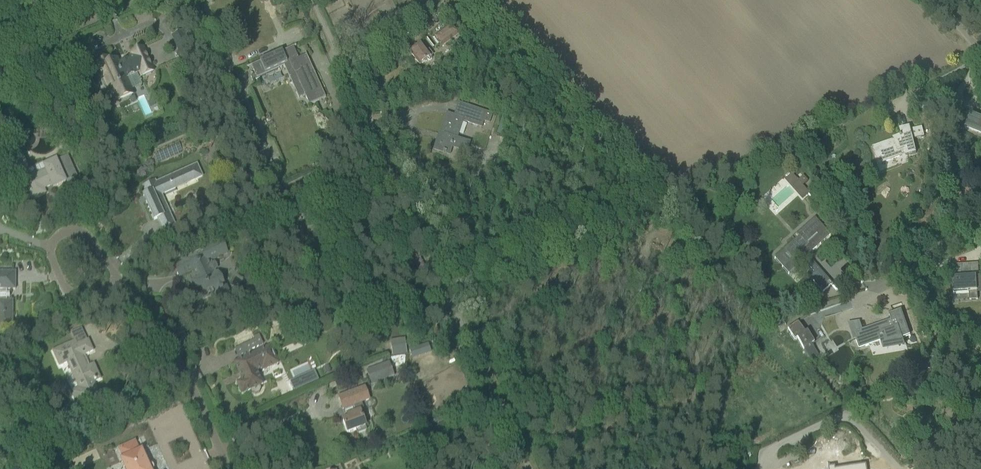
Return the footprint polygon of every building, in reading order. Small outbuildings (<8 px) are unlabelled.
[(449,1),(443,5),(448,11),(461,0),(460,0),(448,0),(449,1)] [(457,36),(451,27),(450,25),(434,36),(441,47),(457,36)] [(191,47),(183,31),(174,35),(182,51),(191,47)] [(426,53),(420,45),(410,53),(419,65),(432,55),(429,51),(426,53)] [(255,75),(251,77),(253,82),(279,70),(279,69),(284,67),(291,83),(290,84),(291,85),(292,84),(298,99),(299,99),(299,98),(305,96),(309,105),(307,106),(326,98),(305,54),(306,56),(298,59),(293,48),(296,47),(296,46),(251,66),(255,75)] [(100,64),(98,65),(99,68),(103,78),(100,79),(105,92),(110,90),(113,98),(116,104),(135,96),(127,78),(139,72),(142,77),(153,72),(151,67),(142,48),(131,54),(133,58),(119,64),(117,60),(109,63),(107,58),(99,62),(100,64)] [(88,78),(79,82),(82,90),(91,85),(88,78)] [(458,103),(453,117),(448,115),(441,135),(440,135),(435,150),(443,153),(442,154),(445,155),(446,154),(448,155),(451,148),(465,153),(468,144),(455,140),(461,122),(481,129),(484,122),(489,124),(492,115),(458,103)] [(243,111),(237,113),(242,124),(248,122),(243,111)] [(964,128),(980,134),(980,118),(970,114),(964,128)] [(504,138),(510,119),(502,117),(496,136),(504,138)] [(43,122),(41,130),(50,132),(52,124),(43,122)] [(916,128),(909,129),(909,127),(900,130),(901,135),(900,136),(900,137),(893,139),(894,141),(874,147),(879,164),(906,154),(907,156),(917,153),(913,141),(919,139),(916,128)] [(56,161),(44,166),(43,166),(42,164),(28,170),(20,151),(6,157),(14,177),(22,173),(33,198),(45,193),(43,189),(52,185),(53,187),(76,177),(67,156),(56,161)] [(156,181),(143,187),(149,200),(146,201),(154,220),(157,219),(164,233),(176,228),(162,195),(203,177),(197,164),(156,182),(156,181)] [(803,177),(792,186),(796,192),(807,182),(803,177)] [(792,260),(784,267),(789,273),(797,266),(798,266),(803,262),(813,273),(812,274),(808,277),(822,293),(832,284),(808,258),(807,256),(830,235),(828,233),(818,223),(814,218),(796,234),(799,237),(784,251),(792,260)] [(225,287),(218,272),(214,274),(213,271),(214,271),(211,264),(210,264),(209,262),(228,253),(224,244),(183,262),(187,271),(193,269),(198,281),(195,282),(203,299),(215,294),(219,304),(232,298),(226,286),(225,287)] [(952,278),(953,293),(969,292),(969,300),(978,300),(977,294),(980,294),(980,277),(979,277),(971,277),(970,264),(961,265),(962,278),(957,278),(952,278)] [(12,330),(12,301),(7,302),(7,290),(15,290),(15,272),(0,272),(0,330),(12,330)] [(862,330),(855,333),(857,339),(856,340),(859,349),(869,345),(876,343),(880,342),(883,340),(885,346),(903,342),(902,339),(909,336),(901,311),(889,316),(891,321),(871,327),(863,330),(862,330)] [(804,334),(797,323),(787,329),(794,340),(797,339),(810,361),(818,356),(813,347),(812,347),(810,345),(813,344),(806,332),(804,334)] [(71,333),(74,342),(52,351),(59,366),(69,362),(75,373),(72,374),(78,388),(70,392),(77,407),(100,397),(93,382),(100,379),(94,364),(87,367),(86,365),(86,363),(85,359),(83,359),(82,356),(93,351),(88,340),(87,341),(82,329),(71,333)] [(239,361),(234,363),(243,381),(237,383),(242,394),(250,390),(252,393),(255,394),(259,393),(261,389),(259,386),(263,384),(257,371),(261,369),(262,372),(279,364),(271,346),(252,354),(250,351),(259,347),(256,340),(255,340),(247,344),(243,346),(247,357),(239,361)] [(404,340),(390,342),(392,356),(406,354),(404,340)] [(428,345),(409,351),(412,359),(431,353),(428,345)] [(936,371),(943,368),(939,357),(932,359),(936,371)] [(394,378),(389,363),(366,371),(371,386),(394,378)] [(314,372),(290,383),(294,392),(318,381),(314,371),(313,371),(314,372)] [(367,431),(365,426),(363,419),(366,418),(361,403),(369,400),(365,388),(338,398),(343,409),(347,407),(350,415),(347,416),(348,419),(343,421),(347,433),(355,430),(357,434),(367,431)] [(119,449),(127,467),(123,468),(153,468),(153,467),(152,466),(151,465),(150,464),(149,464),(148,465),(145,459),(143,460),(139,452),(134,442),(119,449)]
